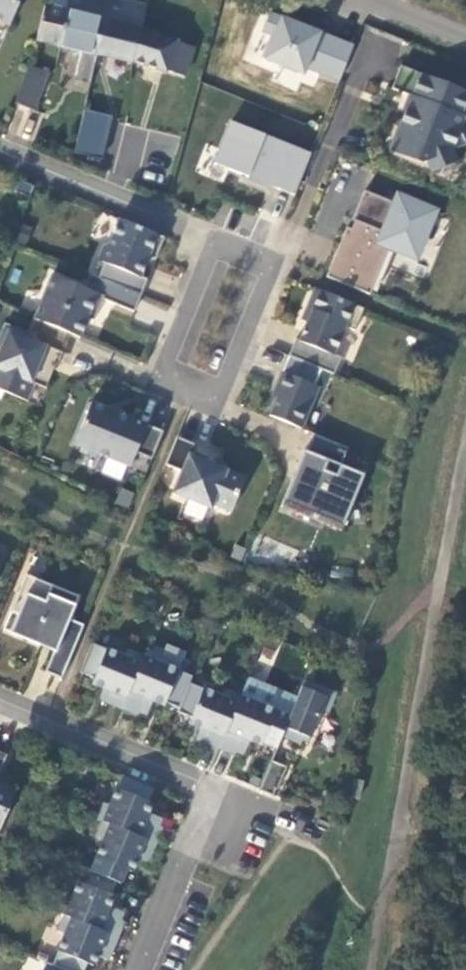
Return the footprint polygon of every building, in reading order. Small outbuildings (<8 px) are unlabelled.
[(5,31),(18,0),(0,0),(0,34),(5,31)] [(73,0),(55,0),(53,6),(71,11),(73,0)] [(150,6),(127,0),(73,0),(71,11),(111,24),(144,32),(150,6)] [(50,5),(40,38),(61,44),(71,11),(53,6),(50,5)] [(71,11),(61,44),(84,50),(76,80),(92,84),(101,55),(102,55),(111,24),(71,11)] [(322,35),(320,40),(310,36),(312,31),(269,14),(262,31),(272,35),(262,58),(302,74),(305,67),(339,81),(353,47),(322,35)] [(191,81),(199,48),(144,32),(111,24),(102,55),(135,64),(136,63),(155,68),(151,82),(166,86),(169,73),(191,81)] [(29,63),(16,103),(38,109),(50,69),(29,63)] [(400,66),(391,89),(417,99),(413,108),(405,112),(392,147),(427,161),(431,173),(456,162),(451,151),(465,145),(465,143),(460,129),(465,118),(465,92),(400,66)] [(30,140),(35,114),(14,109),(9,135),(30,140)] [(87,110),(84,122),(110,128),(113,117),(87,110)] [(76,152),(102,159),(110,128),(84,122),(76,152)] [(248,173),(278,185),(277,188),(293,195),(310,154),(231,122),(214,163),(247,177),(248,173)] [(326,277),(369,295),(389,247),(415,257),(433,212),(398,198),(395,205),(364,192),(352,221),(355,222),(359,224),(355,233),(351,231),(346,229),(326,277)] [(98,278),(141,296),(147,280),(141,277),(149,258),(156,260),(164,238),(119,220),(109,243),(103,246),(97,261),(104,264),(98,278)] [(68,333),(80,339),(88,319),(94,322),(103,300),(134,313),(141,296),(98,278),(89,275),(84,289),(51,276),(33,320),(68,333)] [(311,311),(299,341),(296,339),(288,357),(321,370),(334,375),(341,358),(334,356),(345,327),(355,331),(364,310),(314,289),(306,309),(311,311)] [(54,369),(56,371),(63,353),(60,352),(68,333),(33,320),(28,333),(5,324),(0,336),(0,349),(0,391),(25,401),(32,384),(45,389),(54,369)] [(321,370),(288,357),(275,389),(280,391),(269,416),(302,429),(319,388),(314,386),(321,370)] [(91,403),(74,445),(129,467),(135,453),(152,459),(163,432),(91,403)] [(306,453),(303,452),(283,503),(337,525),(346,503),(352,505),(364,475),(341,466),(348,448),(313,435),(306,453)] [(197,446),(177,437),(165,466),(181,472),(173,493),(211,510),(213,505),(231,513),(245,478),(207,463),(208,458),(194,452),(197,446)] [(114,503),(129,507),(133,491),(118,487),(114,503)] [(54,652),(45,673),(61,679),(83,626),(70,620),(79,597),(26,575),(10,613),(17,615),(10,634),(54,652)] [(103,689),(99,700),(122,710),(143,657),(128,650),(125,658),(92,644),(80,673),(94,678),(92,684),(103,689)] [(164,706),(165,703),(178,709),(179,709),(189,684),(192,677),(159,663),(162,656),(146,650),(143,657),(122,710),(138,716),(139,712),(146,716),(153,701),(164,706)] [(308,742),(321,711),(327,713),(335,694),(304,681),(289,717),(281,736),(301,744),(302,740),(308,742)] [(177,713),(191,719),(189,724),(200,729),(196,740),(219,749),(241,697),(224,690),(222,697),(189,684),(179,709),(178,709),(177,713)] [(262,743),(276,749),(281,736),(289,717),(256,703),(259,696),(244,690),(241,697),(219,749),(235,756),(236,752),(244,755),(249,741),(261,746),(262,743)] [(287,768),(271,761),(259,791),(273,796),(275,790),(277,791),(287,768)] [(96,819),(103,823),(156,844),(162,828),(159,827),(162,819),(148,813),(152,803),(149,803),(154,788),(123,775),(110,806),(103,804),(96,819)] [(15,792),(0,785),(0,829),(15,792)] [(104,841),(91,872),(116,882),(116,883),(120,884),(126,870),(131,872),(135,862),(146,867),(156,844),(103,823),(97,838),(104,841)] [(84,869),(72,900),(65,897),(58,913),(65,916),(117,938),(124,922),(120,921),(123,913),(109,907),(113,897),(111,896),(116,883),(116,882),(91,872),(84,869)] [(58,932),(65,935),(53,966),(62,969),(85,969),(87,964),(93,966),(97,956),(108,961),(117,938),(65,916),(58,932)]
